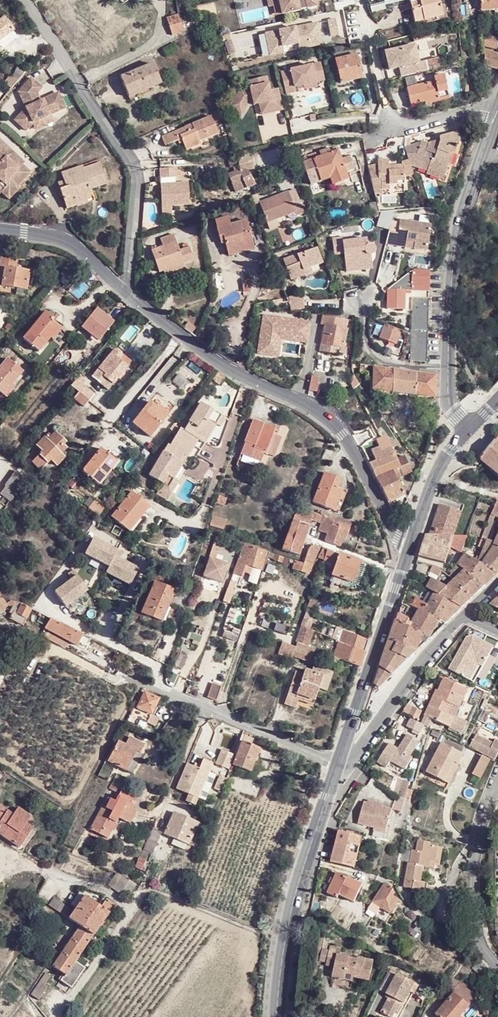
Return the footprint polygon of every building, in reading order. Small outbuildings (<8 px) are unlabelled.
[(279,5),(281,15),(300,11),(298,0),(278,0),(279,5)] [(414,23),(442,16),(438,0),(408,0),(414,23)] [(481,10),(497,9),(497,0),(480,0),(481,10)] [(183,30),(177,15),(166,18),(171,35),(178,33),(178,34),(180,33),(180,32),(183,30)] [(319,22),(264,31),(268,54),(323,45),(319,22)] [(260,56),(266,56),(264,35),(258,35),(260,56)] [(497,39),(497,38),(488,35),(485,46),(495,49),(497,39)] [(389,51),(384,52),(388,70),(394,69),(398,68),(400,77),(427,71),(425,61),(418,63),(414,45),(389,51)] [(351,76),(360,74),(354,47),(333,52),(340,84),(352,81),(351,76)] [(494,51),(485,49),(485,65),(497,69),(497,54),(493,53),(494,51)] [(129,97),(147,89),(160,84),(152,63),(120,77),(129,97)] [(320,63),(280,72),(285,94),(295,92),(293,87),(302,85),(301,83),(314,80),(314,83),(324,80),(320,63)] [(11,86),(25,70),(18,66),(5,81),(11,86)] [(415,76),(405,78),(407,88),(406,88),(410,105),(424,102),(438,99),(437,93),(446,91),(443,80),(444,80),(443,75),(431,78),(432,82),(417,86),(415,76)] [(25,109),(13,121),(26,134),(36,130),(52,121),(67,113),(59,98),(42,108),(40,109),(32,96),(36,92),(42,86),(31,76),(18,90),(25,109)] [(269,91),(265,77),(247,81),(248,89),(238,91),(231,102),(244,109),(247,103),(252,102),(252,103),(257,102),(258,104),(260,111),(272,109),(273,112),(281,110),(276,90),(269,91)] [(314,80),(301,83),(302,85),(304,90),(315,87),(314,83),(314,80)] [(147,89),(129,97),(130,101),(148,93),(147,89)] [(487,97),(485,90),(473,94),(475,100),(487,97)] [(438,99),(424,102),(424,104),(448,99),(446,91),(437,93),(438,99)] [(36,92),(32,96),(40,109),(42,108),(36,92)] [(231,102),(228,108),(240,115),(244,109),(231,102)] [(210,115),(160,136),(164,144),(180,138),(185,149),(200,143),(199,140),(217,133),(210,115)] [(52,121),(36,130),(39,136),(56,127),(52,121)] [(416,159),(419,167),(429,170),(441,174),(446,176),(451,159),(449,159),(450,154),(456,153),(453,145),(458,143),(460,139),(458,131),(441,136),(440,137),(440,140),(439,141),(440,142),(439,147),(432,145),(434,144),(434,143),(431,144),(422,141),(421,143),(416,159)] [(8,154),(19,165),(21,162),(0,143),(0,163),(8,154)] [(408,159),(409,164),(419,167),(416,159),(421,143),(406,147),(408,159)] [(314,168),(305,171),(310,185),(329,178),(331,185),(347,180),(337,151),(329,153),(328,148),(318,152),(320,157),(312,160),(314,168)] [(251,151),(238,154),(240,164),(253,161),(251,151)] [(5,188),(0,194),(8,201),(19,189),(17,187),(29,174),(19,165),(8,154),(0,163),(0,183),(5,188)] [(400,160),(399,165),(402,165),(402,175),(411,174),(409,164),(408,159),(400,160)] [(98,163),(97,160),(81,166),(82,169),(98,163)] [(314,168),(312,160),(302,162),(305,171),(314,168)] [(375,166),(367,168),(373,196),(381,195),(381,191),(387,190),(387,185),(403,184),(402,175),(402,165),(399,165),(393,166),(393,168),(391,171),(388,171),(388,166),(386,166),(385,161),(375,162),(375,166)] [(66,189),(59,192),(65,209),(75,206),(73,200),(84,196),(91,194),(89,190),(106,184),(98,163),(82,169),(81,166),(60,173),(63,181),(66,189)] [(177,168),(159,170),(161,207),(172,207),(189,206),(188,184),(175,185),(175,179),(177,178),(177,168)] [(248,173),(240,169),(226,174),(231,183),(240,180),(245,189),(254,185),(251,178),(248,173)] [(63,181),(56,183),(59,192),(66,189),(63,181)] [(266,222),(275,219),(295,212),(296,215),(302,213),(296,195),(295,190),(288,192),(259,201),(266,222)] [(73,200),(75,206),(75,207),(86,203),(84,196),(73,200)] [(172,207),(161,207),(162,215),(172,215),(172,207)] [(230,226),(228,219),(214,223),(217,230),(216,230),(219,239),(223,238),(224,244),(227,252),(252,244),(245,222),(230,226)] [(275,219),(266,222),(268,228),(277,225),(275,219)] [(397,234),(395,246),(405,248),(406,241),(414,243),(413,249),(426,251),(430,225),(399,221),(397,234)] [(388,233),(385,245),(395,246),(397,234),(388,233)] [(163,271),(182,264),(193,260),(189,248),(179,252),(173,235),(160,240),(163,247),(156,250),(155,246),(151,248),(152,251),(151,252),(156,265),(160,263),(163,271)] [(364,247),(363,241),(340,243),(340,238),(330,240),(332,256),(342,255),(343,264),(357,263),(358,267),(370,265),(368,256),(369,256),(370,255),(371,254),(371,253),(371,252),(371,251),(371,250),(371,249),(370,248),(369,247),(367,246),(366,246),(365,246),(364,247)] [(252,244),(227,252),(228,257),(254,249),(252,244)] [(303,270),(309,267),(317,264),(311,248),(282,260),(290,280),(304,274),(303,270)] [(0,258),(0,261),(0,267),(5,268),(2,286),(26,290),(28,271),(16,270),(17,261),(0,258)] [(357,263),(343,264),(344,273),(370,271),(370,265),(358,267),(357,263)] [(182,264),(163,271),(165,276),(184,269),(182,264)] [(413,269),(388,289),(388,294),(387,309),(404,310),(405,293),(405,290),(412,291),(412,286),(429,287),(430,269),(413,269)] [(428,299),(429,291),(412,291),(411,294),(411,298),(428,299)] [(428,299),(411,298),(409,355),(409,360),(426,363),(428,299)] [(290,313),(288,302),(282,302),(282,300),(277,301),(260,304),(254,340),(254,341),(260,341),(260,343),(262,344),(263,345),(265,346),(266,346),(267,346),(269,346),(271,345),(272,344),(273,343),(276,343),(280,318),(262,316),(262,312),(279,314),(286,313),(290,313)] [(299,312),(299,310),(297,301),(288,302),(290,313),(299,312)] [(113,323),(96,309),(80,329),(97,342),(113,323)] [(52,320),(44,313),(22,340),(38,354),(49,340),(48,338),(57,327),(51,322),(52,320)] [(345,328),(347,321),(322,316),(320,324),(324,325),(321,344),(343,348),(343,347),(347,329),(345,328)] [(187,322),(183,328),(191,334),(195,328),(187,322)] [(394,344),(400,330),(386,325),(380,339),(394,344)] [(62,331),(57,327),(48,338),(49,340),(52,342),(62,331)] [(216,338),(215,328),(200,330),(201,340),(216,338)] [(343,348),(321,344),(319,351),(336,355),(337,352),(344,354),(345,348),(343,347),(343,348)] [(118,351),(112,352),(91,378),(107,392),(126,367),(117,360),(121,356),(121,354),(118,351)] [(130,363),(121,356),(117,360),(126,367),(130,363)] [(5,360),(0,367),(0,395),(2,396),(11,385),(12,386),(22,373),(5,360)] [(435,375),(425,373),(360,365),(359,372),(367,372),(367,378),(373,379),(372,389),(434,397),(435,375)] [(221,385),(226,377),(218,371),(212,379),(221,385)] [(318,378),(310,377),(308,391),(315,392),(318,378)] [(79,378),(77,380),(71,388),(77,393),(88,402),(93,395),(82,385),(85,382),(79,378)] [(15,388),(12,386),(11,385),(2,396),(6,399),(15,388)] [(88,402),(77,393),(72,400),(83,408),(88,402)] [(154,408),(148,402),(130,424),(149,439),(168,415),(156,405),(154,408)] [(219,416),(197,405),(182,432),(178,430),(167,448),(164,447),(147,477),(161,485),(164,481),(169,484),(172,480),(181,464),(178,462),(181,456),(185,458),(186,459),(197,441),(199,441),(210,424),(213,426),(219,416)] [(223,418),(219,416),(213,426),(217,428),(223,418)] [(262,424),(252,420),(243,441),(245,442),(240,454),(259,462),(262,454),(263,455),(272,434),(268,432),(260,429),(261,426),(262,424)] [(203,444),(213,426),(210,424),(199,441),(203,444)] [(65,444),(54,432),(46,440),(44,437),(35,446),(41,452),(31,462),(39,471),(50,460),(56,467),(65,458),(61,454),(62,453),(59,450),(63,446),(65,444)] [(369,464),(375,477),(391,469),(396,479),(411,471),(404,456),(396,459),(385,437),(379,440),(383,449),(373,454),(376,461),(369,464)] [(497,473),(497,444),(482,461),(497,473)] [(116,464),(99,450),(81,471),(98,486),(116,464)] [(403,493),(396,479),(391,469),(375,477),(387,501),(403,493)] [(27,482),(14,472),(2,486),(5,488),(0,494),(0,496),(10,504),(27,482)] [(335,478),(324,473),(312,503),(332,512),(341,491),(335,489),(331,488),(335,478)] [(339,480),(335,478),(331,488),(335,489),(339,480)] [(155,496),(166,503),(177,482),(172,480),(169,484),(164,481),(161,485),(155,496)] [(346,493),(341,491),(332,512),(337,514),(346,493)] [(148,507),(129,493),(109,517),(130,534),(141,520),(139,518),(148,507)] [(226,499),(219,495),(216,503),(223,506),(226,499)] [(489,520),(495,522),(497,515),(497,501),(496,500),(496,501),(489,520)] [(430,534),(453,536),(461,511),(439,505),(430,534)] [(296,508),(291,521),(308,526),(310,521),(319,524),(322,517),(300,510),(296,508)] [(226,520),(212,515),(209,525),(223,529),(226,520)] [(325,535),(323,542),(339,547),(342,538),(345,539),(349,526),(322,517),(319,524),(317,531),(325,535)] [(291,521),(280,550),(297,556),(308,526),(291,521)] [(487,524),(482,537),(488,539),(491,541),(494,531),(492,530),(493,526),(487,524)] [(83,537),(86,532),(81,529),(77,534),(83,537)] [(430,534),(425,534),(418,557),(445,564),(449,548),(453,536),(430,534)] [(461,553),(467,536),(453,536),(449,548),(461,553)] [(114,557),(118,549),(91,537),(83,556),(107,566),(104,574),(130,586),(138,567),(114,557)] [(488,539),(482,537),(478,546),(483,549),(488,539)] [(478,561),(479,562),(496,575),(497,573),(497,549),(493,547),(495,542),(491,541),(488,539),(483,549),(478,559),(478,561)] [(220,544),(213,541),(207,558),(214,560),(218,550),(220,544)] [(265,552),(241,545),(230,574),(241,577),(243,573),(249,575),(251,568),(259,571),(265,552)] [(308,576),(318,549),(315,548),(311,547),(309,549),(307,550),(306,553),(305,558),(302,564),(293,561),(290,570),(308,576)] [(322,561),(325,552),(320,550),(317,559),(322,561)] [(325,552),(322,561),(320,566),(328,568),(330,564),(334,566),(330,577),(351,584),(358,563),(325,552)] [(278,556),(268,553),(266,558),(272,560),(271,561),(286,566),(287,560),(278,556)] [(464,571),(455,581),(454,582),(471,598),(485,586),(476,580),(477,578),(473,573),(479,562),(478,561),(475,560),(464,555),(457,565),(464,571)] [(496,575),(479,562),(473,573),(477,578),(476,580),(485,586),(496,575)] [(428,577),(438,580),(441,570),(431,566),(428,577)] [(52,591),(66,608),(87,590),(73,573),(52,591)] [(422,589),(423,587),(412,579),(410,579),(409,582),(422,589)] [(425,588),(429,590),(434,593),(442,585),(432,579),(425,588)] [(227,589),(225,589),(221,600),(228,603),(231,594),(228,593),(229,589),(232,590),(234,582),(229,581),(227,589)] [(162,586),(153,582),(140,614),(146,616),(155,600),(162,586)] [(439,596),(460,608),(471,598),(454,582),(439,596)] [(174,591),(162,586),(155,600),(146,616),(161,622),(174,591)] [(412,606),(419,610),(445,624),(460,608),(439,596),(434,593),(429,590),(427,593),(432,595),(428,605),(416,599),(412,606)] [(0,596),(0,614),(2,612),(4,609),(5,606),(11,609),(9,614),(11,615),(8,620),(22,627),(30,611),(0,596)] [(497,599),(482,611),(488,615),(494,607),(497,609),(497,598),(497,599)] [(315,601),(309,599),(304,613),(310,615),(315,601)] [(410,605),(402,601),(400,608),(406,612),(410,605)] [(398,612),(396,620),(429,639),(445,624),(419,610),(411,622),(408,620),(409,618),(398,612)] [(45,628),(49,621),(40,616),(37,623),(45,628)] [(81,637),(50,619),(49,621),(45,628),(44,630),(75,647),(81,637)] [(392,630),(389,640),(395,642),(415,652),(416,651),(429,639),(396,620),(392,630)] [(306,629),(299,627),(293,645),(303,649),(311,631),(306,629)] [(340,631),(337,641),(343,643),(347,633),(340,631)] [(367,641),(347,633),(343,643),(344,643),(363,651),(367,641)] [(0,635),(0,657),(10,640),(0,635)] [(395,642),(389,640),(374,685),(378,688),(407,659),(393,653),(392,649),(395,642)] [(343,643),(337,641),(331,658),(337,661),(343,643)] [(415,652),(395,642),(392,649),(393,653),(407,659),(415,652)] [(363,651),(343,643),(337,661),(358,668),(363,651)] [(303,649),(293,645),(293,647),(288,658),(306,664),(311,651),(303,649)] [(298,679),(292,677),(291,682),(289,681),(282,700),(292,704),(294,697),(314,703),(322,680),(301,673),(298,679)] [(436,698),(433,697),(424,716),(450,729),(467,690),(444,680),(438,693),(436,698)] [(219,686),(211,684),(206,698),(214,700),(219,686)] [(134,709),(132,707),(129,713),(142,719),(144,713),(147,708),(152,710),(157,701),(142,694),(134,709)] [(312,711),(314,703),(294,697),(292,704),(312,711)] [(412,707),(407,705),(402,712),(408,716),(412,707)] [(421,711),(412,707),(408,716),(408,717),(417,721),(421,711)] [(149,716),(147,724),(155,726),(157,718),(149,716)] [(419,735),(424,726),(410,720),(406,728),(419,735)] [(495,738),(493,743),(476,735),(470,747),(495,759),(497,754),(497,740),(495,738)] [(409,756),(418,743),(406,736),(402,742),(405,744),(400,751),(397,750),(388,744),(377,763),(385,769),(390,761),(405,770),(411,759),(409,756)] [(106,762),(125,771),(135,752),(138,754),(143,746),(128,737),(124,746),(117,742),(106,762)] [(252,740),(243,737),(238,749),(235,755),(231,766),(249,773),(254,761),(256,762),(261,750),(249,746),(252,740)] [(458,765),(466,747),(464,746),(445,737),(427,774),(444,782),(453,763),(458,765)] [(402,742),(397,750),(400,751),(405,744),(402,742)] [(231,756),(219,751),(213,765),(226,770),(231,756)] [(463,771),(481,779),(490,760),(472,751),(463,771)] [(131,775),(141,755),(138,754),(135,752),(125,771),(131,775)] [(192,767),(183,763),(171,789),(186,795),(183,802),(193,806),(201,788),(206,773),(210,764),(206,763),(200,761),(198,766),(197,768),(192,767)] [(453,763),(444,782),(449,785),(455,772),(458,765),(453,763)] [(210,775),(206,773),(201,788),(204,789),(210,775)] [(114,792),(121,779),(113,776),(107,789),(114,792)] [(410,783),(401,780),(392,810),(401,812),(410,783)] [(136,799),(121,791),(114,802),(107,799),(103,807),(101,807),(89,830),(107,839),(118,818),(125,822),(131,810),(136,799)] [(298,801),(297,805),(306,807),(309,796),(300,794),(300,796),(298,801)] [(368,804),(365,804),(360,823),(375,827),(386,830),(391,810),(381,807),(368,804)] [(0,806),(0,836),(18,848),(25,838),(18,834),(25,823),(30,816),(17,808),(13,814),(0,806)] [(135,812),(131,810),(125,822),(129,824),(135,812)] [(198,824),(171,813),(163,834),(189,845),(198,824)] [(32,828),(25,823),(18,834),(25,838),(32,828)] [(160,833),(151,829),(142,850),(151,855),(160,833)] [(330,863),(354,869),(362,836),(338,831),(330,863)] [(412,888),(411,892),(424,895),(427,884),(419,882),(422,867),(429,868),(431,862),(435,862),(438,848),(429,847),(429,842),(418,841),(416,852),(412,851),(409,863),(408,863),(404,886),(412,888)] [(282,853),(278,863),(287,866),(291,856),(282,853)] [(145,861),(138,858),(134,869),(140,872),(145,861)] [(127,880),(116,873),(106,886),(119,895),(122,890),(129,894),(135,885),(127,880)] [(334,879),(332,883),(328,893),(337,898),(339,895),(353,902),(358,893),(360,894),(364,886),(337,873),(334,879)] [(368,911),(377,916),(381,908),(391,915),(400,900),(393,897),(395,894),(392,892),(393,890),(384,885),(368,911)] [(72,911),(53,898),(48,905),(79,927),(51,967),(63,975),(60,980),(70,988),(84,969),(74,962),(114,905),(102,897),(96,905),(83,896),(72,911)] [(358,913),(353,921),(359,924),(364,916),(358,913)] [(334,963),(333,967),(331,976),(343,978),(344,975),(352,977),(368,980),(372,961),(356,958),(356,959),(339,955),(341,949),(330,947),(327,962),(334,963)] [(485,980),(490,973),(486,965),(480,959),(473,969),(485,980)] [(50,977),(44,973),(30,995),(37,1000),(46,987),(44,985),(50,977)] [(388,998),(380,1013),(387,1016),(392,1016),(395,1010),(402,1014),(414,992),(410,991),(415,983),(398,974),(387,993),(390,995),(388,998)] [(435,1016),(437,1016),(459,1016),(475,999),(458,984),(451,991),(454,993),(435,1016)]
